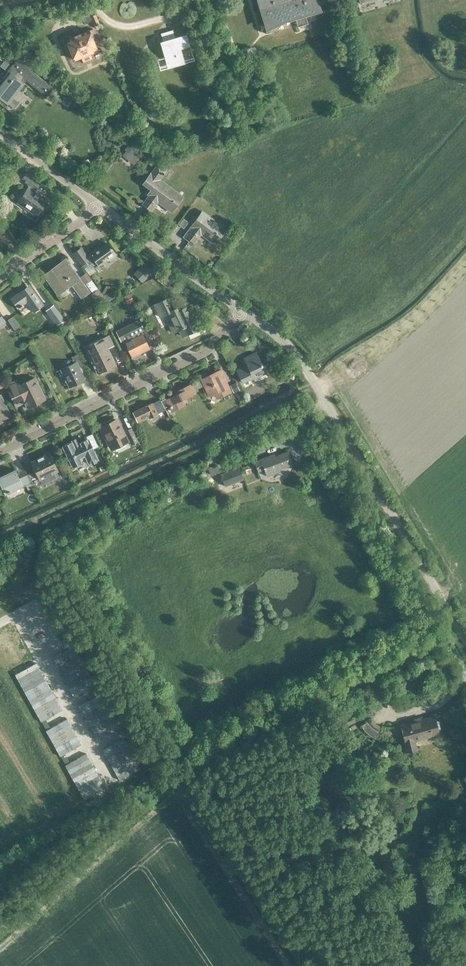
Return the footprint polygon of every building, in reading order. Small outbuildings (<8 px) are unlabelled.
[(328,0),(262,0),(260,1),(268,27),(286,18),(294,15),(318,8),(317,5),(328,0)] [(90,34),(94,32),(92,27),(66,38),(75,59),(82,56),(84,61),(93,57),(91,52),(97,50),(90,34)] [(192,58),(185,34),(175,37),(173,29),(161,33),(165,48),(173,46),(174,51),(173,51),(176,62),(192,58)] [(50,85),(30,69),(31,67),(18,57),(3,76),(0,74),(0,97),(6,102),(25,78),(44,93),(50,85)] [(134,164),(141,156),(129,147),(122,155),(134,164)] [(172,211),(182,197),(160,181),(168,170),(158,163),(143,183),(151,189),(148,194),(149,195),(142,204),(152,211),(159,202),(172,211)] [(16,199),(19,201),(18,202),(29,210),(30,209),(37,214),(45,202),(38,197),(39,196),(30,189),(35,182),(24,175),(21,180),(29,186),(27,189),(24,188),(16,199)] [(214,243),(225,229),(201,211),(190,225),(197,230),(194,233),(196,235),(199,232),(214,243)] [(80,248),(73,253),(84,268),(91,263),(94,267),(106,259),(107,261),(115,255),(107,243),(99,249),(98,247),(85,256),(80,248)] [(65,259),(43,275),(57,294),(71,284),(81,297),(89,292),(65,259)] [(145,263),(134,274),(142,282),(153,271),(145,263)] [(93,294),(91,295),(97,304),(105,298),(86,273),(80,277),(88,287),(93,294)] [(161,278),(166,282),(170,278),(164,274),(161,278)] [(33,311),(43,305),(32,290),(30,292),(26,287),(11,298),(17,308),(19,307),(19,308),(22,306),(22,305),(26,302),(33,311)] [(124,296),(128,304),(134,301),(130,293),(124,296)] [(172,333),(188,325),(179,308),(172,311),(166,299),(154,305),(157,312),(161,310),(164,315),(168,313),(173,322),(168,324),(172,333)] [(57,324),(64,321),(56,309),(51,312),(56,320),(54,321),(57,324)] [(8,320),(15,330),(20,327),(13,317),(8,320)] [(138,321),(116,332),(121,342),(123,341),(124,340),(125,342),(124,342),(124,343),(131,358),(149,349),(142,334),(140,334),(140,333),(141,332),(147,329),(142,319),(138,321)] [(110,335),(88,345),(93,354),(88,356),(95,371),(97,374),(109,368),(115,365),(107,349),(115,345),(110,335)] [(249,344),(253,349),(257,345),(253,340),(249,344)] [(242,383),(265,372),(255,352),(244,358),(248,365),(236,371),(242,383)] [(77,369),(83,366),(77,355),(71,358),(74,363),(61,369),(69,387),(83,381),(77,369)] [(221,396),(230,392),(219,370),(201,379),(209,395),(219,390),(221,396)] [(27,408),(45,399),(34,378),(18,386),(15,381),(5,386),(15,407),(24,402),(27,408)] [(166,398),(161,401),(164,408),(169,405),(172,411),(184,405),(181,400),(195,393),(190,384),(176,391),(177,394),(167,399),(166,398)] [(10,416),(0,395),(0,421),(10,416)] [(157,415),(156,414),(164,410),(159,400),(151,404),(151,403),(132,412),(137,421),(148,416),(149,418),(157,415)] [(116,420),(101,427),(111,447),(128,439),(124,431),(131,428),(127,422),(119,426),(116,420)] [(131,444),(137,441),(131,428),(124,431),(128,439),(131,444)] [(67,457),(61,460),(68,473),(74,470),(72,466),(73,466),(73,467),(80,463),(80,462),(81,462),(81,461),(86,458),(89,464),(98,459),(88,439),(79,443),(80,446),(75,448),(72,442),(62,446),(67,457)] [(273,472),(293,464),(288,452),(271,458),(270,456),(254,462),(258,472),(264,469),(267,477),(274,474),(273,472)] [(35,470),(27,474),(33,487),(41,483),(40,480),(57,471),(48,453),(30,461),(35,470)] [(243,479),(239,468),(220,475),(225,486),(243,479)] [(27,474),(19,478),(15,469),(0,476),(0,485),(5,495),(26,485),(28,489),(33,487),(27,474)] [(73,647),(52,658),(59,671),(80,659),(73,647)] [(80,659),(59,671),(66,684),(88,672),(80,659)] [(36,663),(15,675),(22,687),(43,676),(36,663)] [(88,672),(66,684),(73,697),(95,685),(88,672)] [(43,676),(22,687),(29,700),(50,689),(43,676)] [(50,689),(29,700),(36,713),(57,701),(50,689)] [(100,694),(78,706),(83,715),(104,703),(100,694)] [(57,701),(36,713),(41,722),(62,710),(57,701)] [(104,703),(83,715),(88,723),(109,711),(104,703)] [(109,711),(88,723),(92,732),(114,720),(109,711)] [(414,741),(439,734),(434,716),(400,726),(407,753),(417,750),(414,741)] [(67,719),(46,731),(53,743),(74,732),(67,719)] [(114,720),(92,732),(97,740),(119,728),(114,720)] [(375,738),(378,731),(376,730),(373,728),(370,725),(368,722),(361,725),(363,729),(366,732),(370,735),(375,738)] [(74,732),(53,743),(60,756),(81,744),(74,732)] [(124,738),(103,750),(107,759),(129,747),(124,738)] [(129,747),(107,759),(112,767),(133,755),(129,747)] [(86,754),(65,765),(72,778),(93,766),(86,754)] [(133,755),(112,767),(119,780),(141,768),(133,755)] [(93,766),(72,778),(79,791),(100,779),(93,766)] [(100,779),(79,791),(84,800),(105,788),(100,779)]
